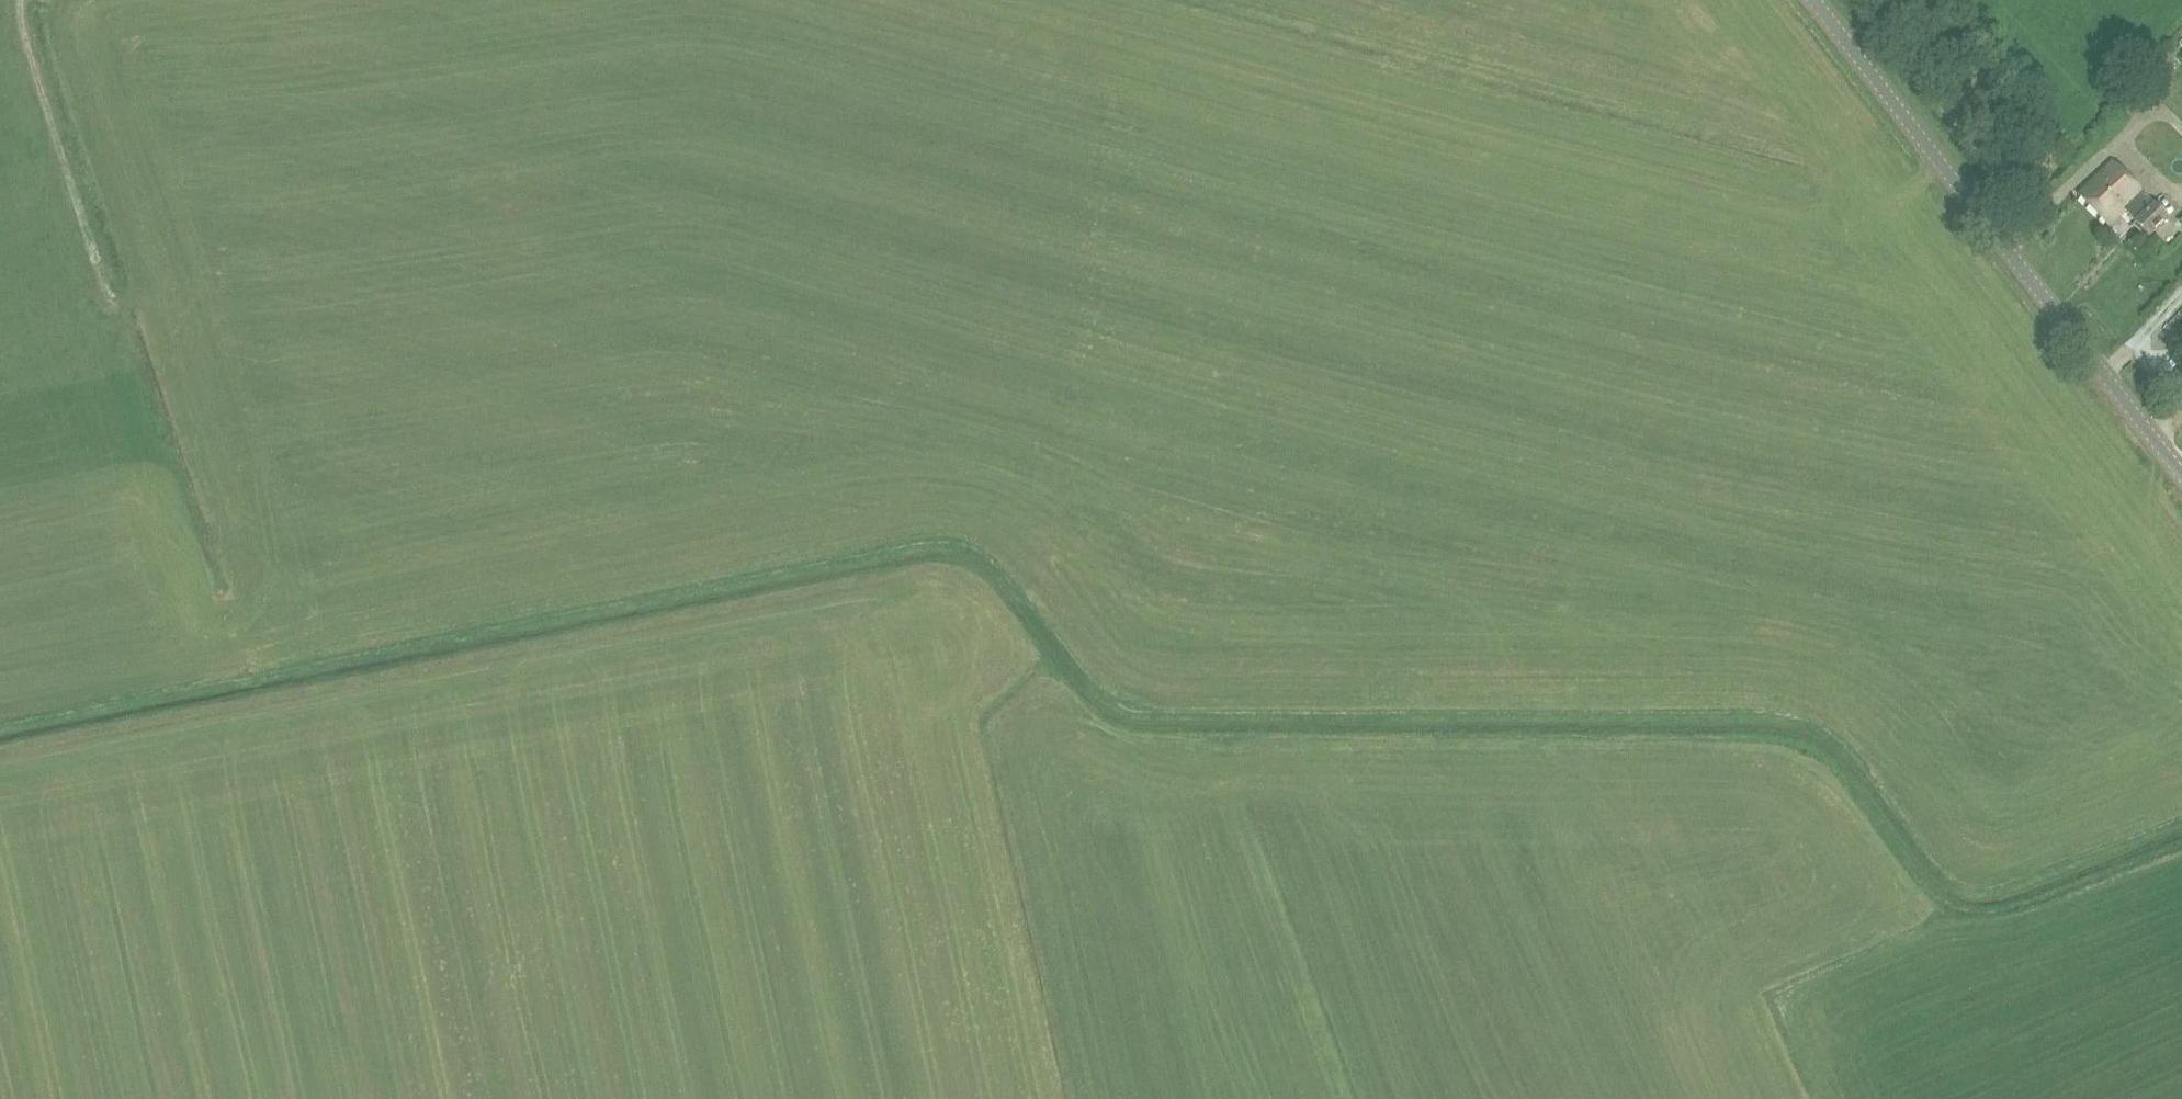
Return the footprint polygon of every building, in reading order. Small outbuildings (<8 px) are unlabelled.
[(2093,210),(2129,177),(2113,159),(2077,193),(2093,210)] [(2169,219),(2129,177),(2093,210),(2109,227),(2126,212),(2137,224),(2134,226),(2146,239),(2149,237),(2150,237),(2169,219)]
